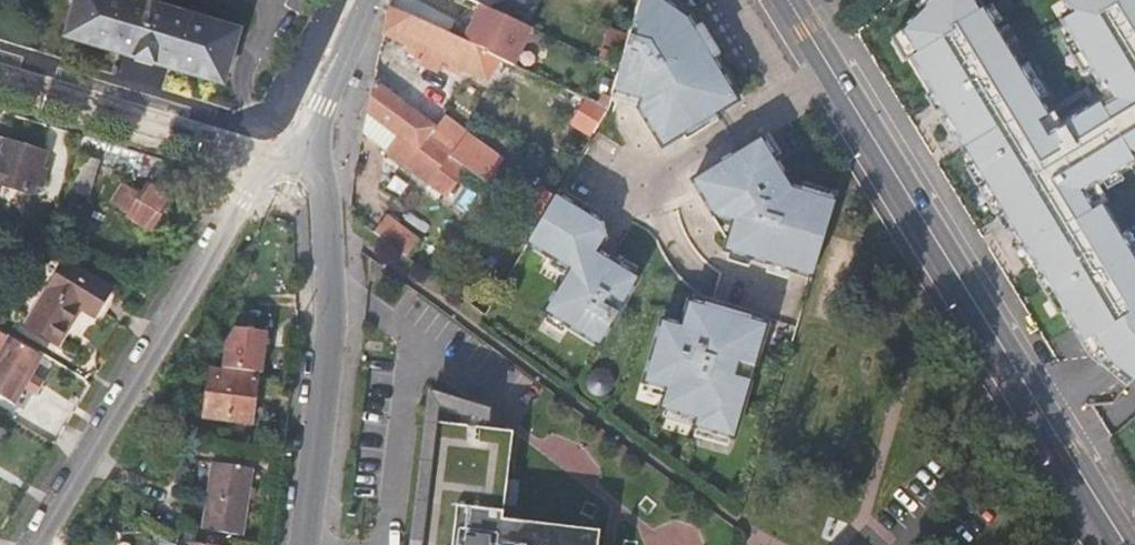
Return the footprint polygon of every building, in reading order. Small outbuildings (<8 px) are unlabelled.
[(139,0),(77,0),(66,36),(222,83),(238,30),(139,0)] [(480,5),(499,13),(505,0),(470,0),(480,5)] [(645,90),(650,98),(636,107),(661,147),(736,101),(686,20),(659,0),(641,0),(615,91),(629,95),(632,84),(645,90)] [(965,148),(963,149),(1022,248),(1024,247),(1089,357),(1123,383),(1134,369),(1134,254),(1107,206),(1098,212),(1086,192),(1134,166),(1134,0),(1075,0),(1072,2),(1080,14),(1068,22),(1109,91),(1112,89),(1121,103),(1109,111),(1106,106),(1054,138),(1045,124),(1054,118),(989,9),(984,11),(977,0),(931,0),(902,31),(916,54),(911,57),(965,148)] [(499,13),(480,5),(464,41),(487,52),(515,64),(531,28),(499,13)] [(421,50),(442,60),(472,73),(472,72),(490,80),(502,60),(487,53),(487,52),(464,41),(389,6),(383,33),(421,50)] [(439,66),(442,60),(421,50),(415,63),(431,70),(434,64),(439,66)] [(450,156),(427,141),(437,125),(374,77),(372,86),(363,133),(401,162),(448,196),(468,169),(450,156)] [(632,84),(629,95),(615,91),(612,99),(636,107),(650,98),(645,90),(632,84)] [(589,95),(572,122),(593,135),(609,108),(589,95)] [(446,112),(442,117),(437,125),(427,141),(450,156),(468,129),(446,112)] [(692,181),(713,215),(733,221),(724,250),(738,254),(740,250),(814,272),(835,203),(791,190),(760,139),(692,181)] [(0,140),(0,183),(2,184),(34,193),(46,153),(0,140)] [(100,163),(78,156),(64,203),(85,209),(88,196),(90,196),(100,163)] [(152,180),(149,185),(144,194),(131,215),(130,217),(152,230),(171,199),(169,198),(173,192),(152,180)] [(144,194),(126,184),(114,204),(131,215),(144,194)] [(603,237),(603,223),(557,195),(528,243),(571,270),(546,311),(599,344),(637,277),(595,252),(603,237)] [(388,215),(377,231),(409,255),(420,239),(388,215)] [(94,315),(110,290),(66,263),(28,325),(59,343),(81,307),(94,315)] [(661,320),(643,381),(665,388),(660,408),(695,418),(693,426),(732,438),(749,382),(732,376),(736,362),(753,367),(766,326),(688,302),(681,326),(661,320)] [(223,368),(263,374),(270,333),(236,328),(227,343),(223,368)] [(54,362),(22,345),(0,333),(0,395),(26,409),(32,398),(41,383),(54,362)] [(749,382),(753,367),(736,362),(732,376),(749,382)] [(602,368),(596,368),(591,370),(588,373),(586,377),(585,383),(587,387),(590,392),(595,394),(601,395),(606,393),(610,389),(612,384),(612,379),(611,375),(607,370),(602,368)] [(206,416),(250,422),(256,375),(212,369),(206,416)] [(51,388),(41,383),(32,398),(42,404),(51,388)] [(479,412),(433,407),(433,408),(425,408),(424,416),(431,418),(431,423),(477,428),(479,412)] [(503,519),(512,432),(477,428),(431,423),(416,544),(597,544),(599,531),(503,519)] [(252,469),(214,462),(204,528),(242,534),(252,469)]
